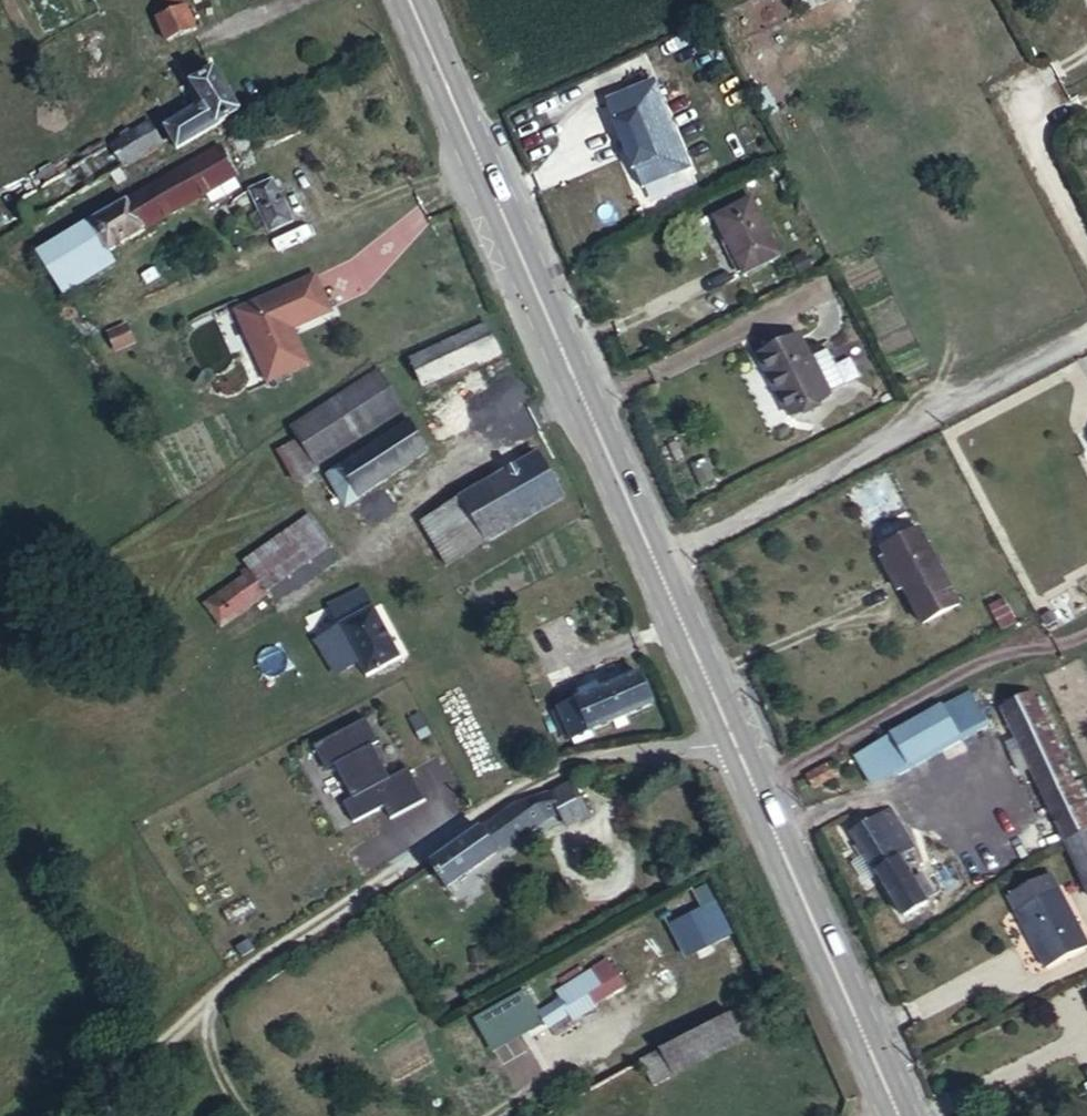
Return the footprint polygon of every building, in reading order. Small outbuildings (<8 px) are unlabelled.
[(812,13),(848,2),(847,0),(809,0),(812,13)] [(119,126),(131,149),(134,154),(198,116),(177,67),(151,78),(162,102),(119,126)] [(615,88),(606,91),(592,98),(600,119),(591,124),(609,171),(620,166),(627,182),(660,168),(633,104),(623,108),(615,88)] [(0,178),(0,219),(5,228),(122,154),(99,116),(0,178)] [(54,232),(71,261),(186,196),(168,165),(54,232)] [(218,231),(244,217),(222,173),(197,187),(218,231)] [(738,212),(705,227),(732,283),(764,268),(738,212)] [(19,252),(36,282),(71,261),(54,232),(19,252)] [(30,285),(36,282),(19,252),(14,255),(30,285)] [(281,356),(262,315),(270,312),(272,317),(302,303),(286,268),(208,304),(240,374),(281,356)] [(457,315),(385,352),(397,377),(470,340),(457,315)] [(114,351),(135,341),(125,320),(103,331),(114,351)] [(812,409),(794,371),(782,346),(741,367),(769,429),(812,409)] [(809,364),(794,371),(812,409),(828,400),(809,364)] [(344,375),(264,421),(285,458),(365,410),(344,375)] [(376,418),(294,470),(313,498),(394,445),(376,418)] [(500,423),(431,478),(453,502),(521,447),(500,423)] [(1078,437),(1086,455),(1086,432),(1078,437)] [(875,501),(839,520),(844,530),(860,559),(879,595),(915,576),(875,501)] [(860,559),(844,530),(839,533),(854,561),(860,559)] [(276,559),(293,586),(321,566),(304,540),(276,559)] [(321,566),(293,586),(304,602),(278,618),(300,651),(317,639),(328,655),(364,631),(321,566)] [(217,569),(168,604),(189,632),(236,596),(217,569)] [(610,662),(543,687),(554,716),(623,691),(610,662)] [(1086,824),(1086,819),(1018,695),(987,712),(1059,840),(1086,824)] [(921,708),(869,737),(885,766),(937,738),(921,708)] [(839,758),(833,748),(796,769),(806,788),(829,774),(825,766),(839,758)] [(551,793),(444,871),(460,897),(571,815),(586,838),(610,823),(587,785),(563,800),(551,793)] [(878,812),(844,830),(896,921),(921,906),(914,894),(921,889),(912,870),(903,874),(897,864),(890,868),(883,855),(897,849),(878,812)] [(1059,840),(1086,898),(1086,897),(1086,824),(1059,840)] [(668,918),(680,954),(730,938),(711,879),(692,885),(699,908),(668,918)] [(1044,888),(1003,911),(1033,965),(1075,944),(1044,888)] [(558,988),(534,1003),(546,1023),(570,1007),(558,988)] [(546,1023),(534,1003),(530,998),(506,1014),(522,1039),(546,1023)] [(760,1028),(744,1005),(652,1067),(669,1091),(760,1028)] [(503,1052),(454,1079),(468,1105),(518,1078),(503,1052)]
